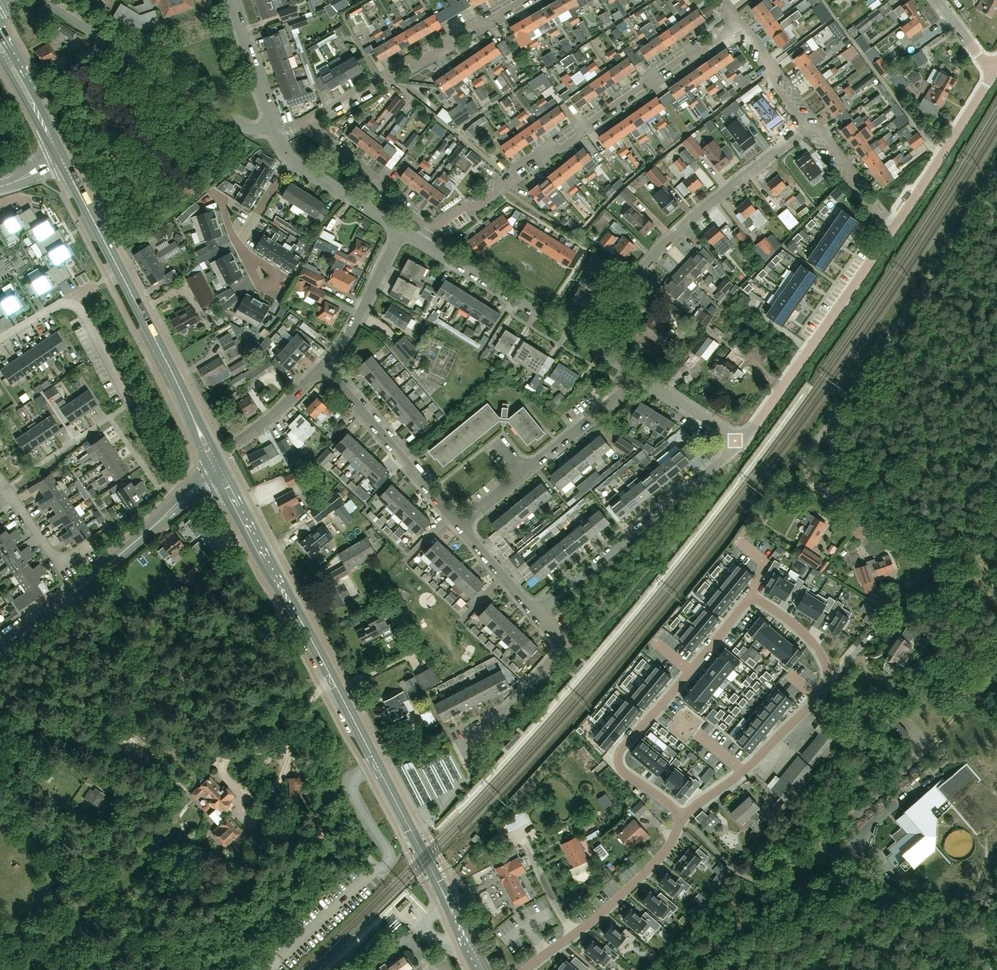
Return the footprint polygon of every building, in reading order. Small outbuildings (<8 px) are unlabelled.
[(98,10),(104,1),(102,0),(82,0),(98,10)] [(121,22),(138,32),(160,25),(155,10),(160,8),(163,18),(193,7),(191,0),(143,0),(144,3),(134,6),(129,4),(127,4),(126,7),(120,3),(112,17),(121,22)] [(272,0),(254,0),(263,22),(278,17),(272,0)] [(311,13),(317,11),(313,0),(310,0),(307,1),(311,13)] [(455,3),(456,4),(461,13),(466,10),(461,1),(460,0),(455,3)] [(461,1),(466,10),(472,7),(473,9),(483,2),(482,0),(460,0),(461,1)] [(551,4),(558,16),(568,10),(562,0),(558,0),(551,4)] [(577,15),(575,12),(581,8),(576,0),(562,0),(568,10),(572,17),(572,18),(577,15)] [(620,11),(622,15),(627,13),(619,0),(616,0),(614,1),(615,2),(620,11)] [(650,0),(654,8),(659,6),(656,0),(650,0)] [(679,3),(683,10),(687,7),(683,0),(679,3)] [(893,10),(899,17),(900,16),(901,15),(907,22),(919,12),(910,0),(902,6),(901,5),(893,10)] [(995,0),(987,0),(986,2),(983,0),(980,0),(976,8),(992,16),(996,7),(996,1),(995,0)] [(771,3),(766,7),(762,1),(752,9),(759,19),(767,13),(774,7),(771,3)] [(782,2),(776,6),(774,7),(767,13),(759,19),(766,28),(767,27),(776,20),(783,15),(779,10),(785,5),(782,2)] [(456,16),(461,13),(456,4),(455,3),(450,5),(451,7),(456,16)] [(624,6),(629,13),(633,10),(629,3),(624,6)] [(683,10),(679,3),(675,6),(680,12),(683,10)] [(820,17),(827,12),(820,3),(813,7),(820,17)] [(421,4),(416,7),(420,14),(425,11),(421,4)] [(551,4),(541,10),(551,27),(552,29),(556,35),(560,32),(557,26),(558,26),(554,18),(558,16),(551,4)] [(296,5),(279,11),(283,23),(300,17),(296,5)] [(451,19),(456,16),(451,7),(450,5),(449,6),(445,8),(446,10),(451,19)] [(709,5),(704,8),(710,16),(714,12),(709,5)] [(325,9),(330,20),(339,15),(330,6),(325,9)] [(404,33),(411,44),(421,38),(414,27),(410,19),(405,22),(401,16),(402,16),(397,7),(396,8),(392,10),(394,14),(393,14),(400,25),(404,33)] [(420,14),(416,7),(413,9),(416,15),(410,18),(415,27),(414,27),(421,38),(431,32),(420,14)] [(361,8),(349,14),(352,19),(364,12),(361,8)] [(446,22),(451,19),(446,10),(445,8),(444,9),(440,11),(440,13),(446,22)] [(698,9),(688,16),(696,27),(705,20),(698,9)] [(867,28),(883,15),(879,9),(862,22),(867,28)] [(551,27),(541,10),(531,16),(538,27),(542,25),(546,30),(551,27)] [(767,27),(766,28),(773,37),(797,19),(802,15),(798,10),(781,23),(779,25),(776,20),(767,27)] [(426,11),(420,14),(431,32),(441,27),(440,25),(435,16),(435,15),(429,18),(426,11)] [(440,25),(446,22),(440,13),(440,11),(434,14),(435,15),(435,16),(440,25)] [(604,24),(612,20),(606,11),(599,15),(604,24)] [(622,15),(620,11),(613,15),(616,21),(623,17),(622,15)] [(905,23),(901,26),(911,39),(914,42),(924,34),(921,30),(929,24),(919,12),(907,22),(905,23)] [(664,23),(660,16),(658,13),(653,16),(660,26),(664,23)] [(686,34),(678,23),(675,25),(669,18),(668,19),(664,13),(660,16),(664,23),(669,29),(669,30),(676,41),(686,34)] [(400,25),(393,14),(390,16),(396,27),(400,25)] [(572,18),(576,24),(580,21),(577,15),(572,18)] [(797,19),(800,23),(805,20),(802,15),(797,19)] [(531,16),(521,22),(527,33),(531,39),(536,36),(533,30),(538,27),(531,16)] [(688,16),(678,23),(686,34),(696,27),(688,16)] [(303,17),(287,22),(289,29),(305,24),(303,17)] [(572,18),(572,17),(568,20),(572,26),(575,29),(578,27),(576,24),(572,18)] [(792,30),(800,23),(797,19),(773,37),(780,47),(781,46),(784,51),(797,40),(795,37),(796,36),(792,30)] [(579,23),(587,38),(592,36),(583,21),(579,23)] [(628,27),(624,21),(616,25),(620,32),(628,27)] [(835,21),(828,26),(833,33),(838,41),(845,35),(840,28),(835,21)] [(376,31),(390,56),(401,49),(395,38),(393,34),(387,38),(377,22),(373,24),(376,30),(376,31)] [(527,33),(521,22),(510,28),(517,39),(527,33)] [(667,47),(660,36),(655,29),(650,33),(642,22),(638,25),(641,30),(645,37),(650,43),(657,54),(667,47)] [(75,34),(61,25),(58,30),(71,39),(75,34)] [(343,26),(336,30),(342,39),(348,35),(343,26)] [(574,30),(581,42),(586,39),(579,27),(574,30)] [(944,30),(946,36),(954,33),(952,27),(944,30)] [(611,32),(616,39),(621,35),(616,28),(611,32)] [(280,33),(265,39),(269,51),(284,46),(290,44),(285,30),(279,32),(280,33)] [(596,35),(602,43),(609,38),(603,30),(596,35)] [(645,37),(641,30),(636,33),(641,40),(645,37)] [(669,30),(660,36),(667,47),(676,41),(669,30)] [(390,56),(376,31),(373,33),(380,46),(373,50),(380,62),(390,56)] [(335,33),(328,37),(330,41),(338,37),(337,35),(336,33),(335,33)] [(404,33),(395,38),(401,49),(411,44),(404,33)] [(934,38),(936,44),(946,39),(943,33),(934,38)] [(330,41),(328,37),(317,44),(319,47),(330,41)] [(532,40),(536,47),(540,44),(536,38),(532,40)] [(519,59),(505,40),(497,45),(506,57),(507,57),(510,61),(512,60),(514,63),(519,59)] [(300,41),(296,42),(300,54),(304,53),(300,41)] [(504,58),(501,53),(493,42),(484,49),(491,60),(494,65),(504,58)] [(800,54),(794,59),(801,68),(811,61),(818,56),(824,51),(821,48),(817,51),(815,49),(814,51),(806,42),(796,49),(800,54)] [(57,58),(48,43),(34,51),(43,66),(57,58)] [(563,47),(565,51),(567,53),(573,49),(569,43),(563,47)] [(639,50),(634,54),(640,63),(646,59),(647,61),(657,54),(650,43),(639,50)] [(319,47),(317,44),(306,50),(308,54),(309,53),(312,58),(321,53),(318,48),(319,47)] [(861,49),(864,52),(871,47),(868,44),(861,49)] [(273,63),(288,58),(284,46),(269,51),(273,63)] [(484,49),(474,55),(481,66),(491,60),(484,49)] [(573,54),(578,60),(584,56),(579,49),(573,54)] [(613,49),(609,51),(614,57),(619,65),(626,75),(630,73),(632,75),(637,71),(635,69),(636,68),(635,67),(640,63),(634,54),(632,50),(625,55),(628,59),(623,62),(618,54),(617,55),(613,49)] [(727,49),(717,55),(728,70),(730,73),(729,73),(733,80),(738,86),(740,85),(742,88),(751,82),(746,76),(740,80),(735,71),(742,66),(736,57),(734,58),(727,49)] [(547,67),(557,60),(552,51),(541,58),(547,67)] [(614,57),(609,51),(606,54),(610,60),(614,57)] [(827,55),(824,51),(818,56),(821,60),(827,55)] [(913,56),(918,66),(928,61),(922,51),(913,56)] [(860,54),(855,58),(862,67),(866,63),(860,54)] [(474,55),(464,62),(475,77),(473,72),(481,66),(474,55)] [(569,55),(563,59),(567,66),(574,62),(569,55)] [(717,55),(708,62),(715,73),(719,70),(722,74),(728,70),(717,55)] [(355,57),(343,64),(351,78),(363,72),(355,57)] [(882,57),(874,63),(882,74),(890,68),(882,57)] [(292,70),(288,58),(273,63),(277,75),(292,70)] [(594,71),(595,71),(598,69),(592,58),(588,61),(591,65),(590,65),(594,71)] [(818,70),(812,62),(811,61),(801,68),(808,78),(818,70)] [(475,77),(464,62),(455,68),(462,79),(467,76),(470,80),(475,77)] [(715,73),(708,62),(698,69),(706,79),(715,73)] [(343,64),(332,70),(340,85),(351,78),(343,64)] [(496,67),(511,90),(512,89),(511,88),(512,88),(512,89),(516,86),(509,75),(511,74),(507,69),(505,70),(501,64),(496,67)] [(594,71),(590,65),(587,67),(586,65),(580,69),(585,78),(587,81),(590,85),(597,95),(607,89),(597,75),(595,71),(594,71)] [(626,75),(619,65),(609,72),(616,82),(626,75)] [(511,90),(496,67),(492,69),(497,76),(497,75),(498,77),(497,78),(498,79),(503,88),(501,90),(504,94),(511,90)] [(818,70),(808,78),(815,87),(837,70),(835,67),(828,72),(827,71),(822,75),(818,70)] [(890,86),(903,75),(896,67),(895,67),(883,76),(890,86)] [(450,72),(445,75),(451,84),(455,90),(457,93),(459,92),(461,91),(460,89),(459,87),(462,85),(465,83),(462,79),(455,68),(450,72)] [(608,69),(597,75),(607,89),(616,82),(609,72),(608,69)] [(698,69),(688,76),(695,87),(702,95),(707,91),(715,102),(717,101),(719,104),(722,102),(721,101),(717,95),(715,92),(710,86),(706,79),(698,69)] [(296,82),(292,70),(277,75),(281,87),(287,86),(296,82)] [(340,85),(332,70),(316,79),(320,93),(327,89),(329,91),(340,85)] [(933,84),(938,87),(949,93),(957,79),(941,70),(933,84)] [(915,71),(907,76),(913,84),(921,78),(915,71)] [(526,72),(518,77),(522,83),(530,78),(526,72)] [(576,84),(571,78),(568,73),(561,78),(568,89),(569,88),(574,96),(570,99),(578,109),(588,102),(581,92),(576,84)] [(481,77),(485,83),(489,80),(485,74),(481,77)] [(544,74),(536,79),(543,89),(551,83),(544,74)] [(435,82),(438,88),(442,93),(446,99),(447,100),(450,99),(453,97),(455,100),(457,103),(458,103),(458,104),(459,105),(460,106),(462,105),(464,104),(463,101),(461,99),(461,98),(457,93),(455,90),(451,84),(445,75),(443,76),(441,77),(440,77),(439,76),(437,78),(435,79),(435,80),(435,82)] [(873,75),(854,89),(857,93),(876,79),(873,75)] [(695,87),(688,76),(679,82),(686,93),(690,90),(695,87)] [(481,86),(485,83),(481,77),(476,80),(481,86)] [(495,82),(500,90),(501,90),(503,88),(498,79),(495,82)] [(481,86),(476,80),(473,82),(477,88),(480,87),(474,90),(482,101),(488,97),(481,86)] [(832,89),(825,80),(815,87),(822,97),(832,89)] [(287,86),(281,87),(285,100),(288,99),(290,107),(314,98),(312,92),(306,92),(304,87),(298,89),(297,85),(296,82),(287,86)] [(679,82),(669,89),(670,91),(676,100),(680,104),(685,101),(691,108),(690,109),(697,119),(702,116),(700,113),(695,105),(691,100),(686,93),(679,82)] [(881,91),(885,88),(881,82),(876,86),(881,91)] [(710,86),(715,92),(719,90),(714,83),(710,86)] [(597,95),(590,85),(581,92),(588,102),(597,95)] [(846,93),(852,89),(849,85),(843,90),(846,93)] [(949,93),(938,87),(935,92),(930,89),(925,97),(941,106),(949,93)] [(887,102),(892,98),(885,88),(881,92),(880,92),(887,102)] [(839,98),(832,89),(822,97),(829,106),(839,98)] [(852,89),(846,93),(849,98),(855,93),(852,89)] [(717,95),(721,101),(728,96),(724,90),(717,95)] [(670,91),(664,95),(671,104),(676,100),(670,91)] [(493,95),(489,98),(491,100),(492,102),(496,100),(500,97),(498,95),(497,93),(493,95)] [(773,108),(769,111),(766,107),(768,105),(763,98),(762,99),(758,93),(747,102),(752,107),(753,107),(758,113),(758,112),(762,117),(771,129),(782,120),(773,108)] [(879,93),(862,105),(866,110),(882,97),(879,93)] [(664,95),(658,98),(665,108),(671,104),(664,95)] [(394,116),(405,102),(397,96),(386,109),(394,116)] [(741,96),(736,100),(742,107),(747,103),(741,96)] [(544,97),(540,100),(556,124),(566,117),(559,106),(553,98),(548,102),(544,97)] [(665,108),(658,98),(658,97),(648,104),(655,115),(665,108)] [(502,102),(506,107),(512,103),(508,98),(502,102)] [(839,98),(829,106),(836,116),(836,115),(840,121),(845,117),(849,114),(845,109),(846,108),(843,103),(839,98)] [(466,105),(472,115),(479,110),(473,100),(466,105)] [(547,130),(556,124),(540,100),(535,104),(540,110),(535,114),(539,120),(547,130)] [(736,101),(730,106),(739,118),(746,114),(736,101)] [(897,103),(890,108),(894,114),(901,109),(897,103)] [(655,115),(648,104),(638,111),(646,121),(655,115)] [(458,111),(450,116),(451,118),(452,120),(450,122),(447,124),(449,125),(450,126),(454,126),(458,126),(466,121),(473,116),(469,111),(465,105),(458,111)] [(529,116),(525,110),(520,113),(524,119),(529,116)] [(704,119),(709,116),(704,110),(700,113),(702,116),(704,119)] [(646,121),(638,111),(628,117),(636,128),(641,135),(641,136),(645,133),(646,133),(640,125),(646,121)] [(378,136),(366,151),(376,159),(394,136),(395,136),(409,119),(402,113),(395,122),(397,124),(386,138),(381,135),(379,137),(378,136)] [(524,119),(520,113),(517,116),(522,123),(516,127),(520,133),(527,144),(537,137),(529,127),(524,119)] [(909,120),(903,113),(892,121),(898,129),(909,120)] [(871,122),(868,118),(864,121),(863,120),(855,126),(852,122),(854,121),(849,114),(845,117),(840,121),(845,127),(841,129),(848,139),(860,130),(869,124),(871,122)] [(636,128),(628,117),(619,124),(626,135),(636,128)] [(664,119),(660,122),(671,137),(676,134),(669,124),(668,125),(664,119)] [(756,141),(747,131),(744,133),(741,130),(743,128),(737,119),(727,127),(737,140),(732,144),(739,152),(743,149),(744,150),(756,141)] [(539,120),(529,127),(537,137),(547,130),(539,120)] [(671,137),(660,122),(656,124),(666,140),(671,137)] [(860,130),(848,139),(855,148),(866,140),(873,135),(870,130),(875,126),(872,122),(871,122),(869,124),(860,130)] [(496,127),(498,130),(502,135),(501,136),(502,138),(506,143),(500,147),(507,158),(517,151),(510,140),(505,133),(501,127),(499,124),(496,127)] [(501,127),(505,133),(506,133),(510,129),(506,124),(501,127)] [(609,131),(617,142),(619,145),(623,143),(620,139),(626,135),(619,124),(609,131)] [(357,128),(349,138),(357,145),(369,130),(364,127),(361,131),(357,128)] [(370,129),(357,145),(366,151),(378,136),(370,129)] [(599,138),(601,140),(607,148),(617,142),(609,131),(599,138)] [(708,159),(709,158),(719,170),(730,161),(733,158),(734,155),(726,145),(721,149),(714,140),(703,149),(694,138),(698,135),(695,132),(682,143),(696,160),(704,153),(708,159)] [(517,151),(527,144),(520,133),(511,139),(510,140),(517,151)] [(885,140),(862,157),(869,167),(880,159),(877,155),(884,150),(884,149),(900,137),(897,133),(886,141),(885,140)] [(641,136),(641,135),(636,138),(640,145),(642,144),(645,148),(648,146),(645,141),(641,136)] [(394,136),(376,159),(385,166),(386,165),(392,170),(405,153),(394,144),(398,139),(395,136),(394,136)] [(869,145),(866,140),(855,148),(862,157),(885,140),(883,137),(878,141),(877,140),(869,145)] [(410,150),(415,143),(409,139),(404,146),(410,150)] [(455,165),(468,149),(462,144),(448,160),(455,165)] [(622,149),(626,155),(630,152),(626,146),(622,149)] [(584,148),(575,156),(583,166),(584,166),(589,172),(591,175),(594,172),(596,170),(594,168),(598,165),(592,159),(584,148)] [(687,163),(693,158),(685,148),(679,154),(687,163)] [(254,154),(259,157),(262,152),(263,150),(261,149),(258,150),(254,154)] [(622,149),(618,151),(622,158),(626,155),(622,149)] [(481,160),(471,151),(466,157),(477,166),(481,160)] [(253,171),(268,181),(274,171),(270,169),(275,160),(262,152),(259,157),(256,161),(259,162),(254,169),(251,167),(248,171),(252,173),(253,171)] [(821,170),(807,152),(796,161),(809,179),(821,170)] [(626,155),(635,168),(639,165),(630,153),(626,155)] [(900,161),(899,159),(876,176),(883,186),(894,178),(891,174),(898,169),(897,167),(903,164),(903,165),(913,158),(910,153),(900,161)] [(583,166),(575,156),(566,163),(574,173),(583,166)] [(884,164),(880,159),(869,167),(876,176),(899,159),(896,156),(891,160),(891,159),(884,164)] [(680,157),(674,162),(681,171),(680,172),(686,178),(682,181),(690,190),(692,193),(703,184),(694,173),(695,172),(689,165),(687,166),(680,157)] [(419,165),(423,168),(427,162),(423,159),(419,165)] [(428,162),(423,168),(427,171),(432,165),(428,162)] [(574,173),(566,163),(557,171),(565,181),(574,173)] [(242,164),(237,168),(243,172),(246,167),(242,164)] [(646,174),(658,188),(667,180),(655,166),(646,174)] [(408,167),(400,178),(409,185),(417,175),(408,167)] [(252,173),(247,180),(262,190),(268,181),(253,171),(252,173)] [(422,171),(410,186),(418,192),(427,182),(423,179),(426,175),(422,171)] [(557,171),(547,178),(556,188),(565,181),(557,171)] [(593,178),(591,175),(589,172),(588,172),(585,175),(589,181),(593,178)] [(624,173),(617,180),(621,184),(627,177),(624,173)] [(826,178),(832,186),(838,181),(832,173),(826,178)] [(427,182),(418,192),(428,200),(445,177),(442,175),(438,180),(436,179),(431,185),(427,182)] [(789,185),(787,186),(778,175),(767,183),(776,195),(779,193),(793,211),(802,205),(801,205),(806,201),(800,193),(795,197),(793,193),(794,192),(789,185)] [(445,177),(428,200),(437,207),(445,197),(446,198),(452,191),(445,185),(449,180),(445,177)] [(547,178),(538,185),(547,195),(556,188),(547,178)] [(256,199),(262,190),(247,180),(243,187),(241,189),(256,199)] [(684,195),(690,190),(682,181),(676,186),(684,195)] [(304,211),(313,197),(290,183),(282,197),(304,211)] [(587,200),(575,184),(571,187),(576,193),(580,198),(584,203),(587,200)] [(221,185),(216,188),(224,193),(227,188),(221,185)] [(240,192),(235,199),(250,209),(256,199),(241,189),(243,187),(239,185),(237,189),(240,192)] [(547,195),(538,185),(529,193),(537,203),(542,199),(545,203),(550,199),(547,195)] [(609,185),(603,190),(608,197),(615,192),(609,185)] [(576,193),(571,187),(567,191),(576,202),(580,198),(576,193)] [(619,195),(631,206),(638,199),(626,187),(619,195)] [(674,211),(674,208),(678,205),(668,193),(663,187),(653,196),(657,202),(667,214),(669,213),(671,213),(674,211)] [(840,187),(831,195),(836,200),(844,191),(840,187)] [(570,214),(567,209),(574,205),(569,197),(564,199),(562,196),(554,201),(557,207),(561,204),(568,215),(570,214)] [(313,197),(304,211),(302,215),(307,218),(310,214),(316,217),(323,222),(330,211),(323,206),(324,203),(313,197)] [(756,210),(748,199),(737,207),(740,212),(735,215),(742,223),(743,222),(748,228),(754,224),(758,229),(768,221),(758,208),(756,210)] [(200,207),(196,202),(191,207),(195,211),(200,207)] [(560,211),(552,202),(548,205),(553,210),(551,212),(554,216),(560,211)] [(633,225),(633,224),(644,235),(654,225),(643,214),(642,215),(632,206),(622,216),(633,225)] [(30,207),(22,212),(31,227),(24,231),(33,244),(35,243),(36,242),(45,237),(54,231),(50,225),(52,224),(48,218),(46,219),(46,217),(39,221),(30,207)] [(0,217),(0,229),(0,230),(0,232),(4,239),(23,228),(24,231),(31,227),(22,212),(16,216),(12,209),(0,217)] [(218,223),(214,210),(192,217),(196,230),(218,223)] [(516,210),(512,217),(516,220),(520,213),(516,210)] [(843,211),(838,218),(853,228),(858,221),(843,211)] [(491,224),(500,237),(512,228),(503,216),(491,224)] [(618,216),(614,221),(625,229),(629,224),(618,216)] [(361,223),(365,225),(363,228),(368,231),(370,228),(373,222),(365,217),(361,223)] [(838,218),(832,226),(847,237),(853,228),(838,218)] [(613,252),(616,249),(626,257),(635,246),(624,237),(628,232),(614,221),(610,226),(623,236),(620,239),(617,236),(616,237),(608,231),(598,244),(608,251),(609,250),(613,252)] [(223,235),(218,223),(196,230),(201,243),(223,235)] [(531,244),(539,231),(527,223),(519,237),(531,244)] [(500,237),(491,224),(480,232),(489,245),(500,237)] [(725,237),(715,225),(705,234),(722,255),(732,246),(725,237)] [(294,226),(292,230),(304,238),(306,234),(294,226)] [(832,226),(826,235),(841,245),(847,237),(832,226)] [(36,242),(35,243),(39,249),(43,255),(53,249),(63,243),(66,242),(62,235),(58,228),(54,231),(45,237),(36,242)] [(539,231),(531,244),(543,252),(551,238),(539,231)] [(736,235),(743,243),(747,239),(741,231),(736,235)] [(489,245),(480,232),(468,240),(477,253),(489,245)] [(272,239),(264,234),(255,249),(264,255),(274,240),(276,242),(278,238),(274,236),(272,239)] [(766,237),(758,244),(767,254),(774,249),(776,251),(782,245),(772,234),(767,238),(766,237)] [(826,235),(820,243),(835,253),(841,245),(826,235)] [(349,254),(350,255),(350,256),(338,250),(339,247),(319,236),(314,247),(334,256),(334,257),(339,260),(354,267),(358,259),(363,262),(371,246),(357,239),(349,254)] [(551,238),(543,252),(555,259),(563,245),(551,238)] [(276,242),(274,240),(264,255),(273,261),(283,246),(276,242)] [(166,247),(172,257),(181,251),(176,241),(166,247)] [(43,255),(41,256),(49,269),(49,270),(56,266),(65,281),(72,277),(63,262),(71,257),(71,255),(72,254),(69,248),(67,249),(63,243),(53,249),(43,255)] [(820,243),(814,251),(829,262),(835,253),(820,243)] [(151,261),(157,258),(149,245),(134,254),(142,268),(152,262),(151,261)] [(208,252),(210,251),(208,245),(197,251),(199,257),(208,252)] [(563,245),(555,259),(567,266),(576,253),(563,245)] [(290,250),(283,246),(273,261),(282,267),(292,252),(290,250)] [(172,257),(166,247),(157,253),(159,256),(161,260),(163,262),(172,257)] [(292,252),(282,267),(292,273),(301,258),(294,253),(296,250),(292,247),(290,250),(292,252)] [(706,250),(701,255),(698,253),(697,251),(688,260),(702,273),(711,264),(710,263),(714,259),(709,252),(706,250)] [(814,251),(808,260),(824,270),(829,262),(814,251)] [(211,258),(208,252),(199,257),(197,258),(200,264),(211,258)] [(238,264),(231,252),(211,263),(217,275),(238,264)] [(339,260),(334,257),(327,254),(326,256),(334,260),(334,262),(337,263),(337,264),(334,262),(330,271),(333,272),(327,283),(333,286),(347,293),(355,277),(342,271),(344,266),(338,263),(339,262),(338,262),(339,260)] [(592,254),(586,263),(598,270),(604,261),(592,254)] [(152,262),(142,268),(147,276),(152,284),(158,280),(165,276),(168,280),(171,285),(176,281),(180,278),(179,276),(175,270),(171,272),(167,275),(162,266),(159,262),(161,260),(159,256),(157,258),(151,261),(152,262)] [(425,283),(420,280),(423,274),(428,277),(432,271),(427,268),(408,258),(401,271),(410,275),(407,281),(417,286),(422,289),(425,283)] [(721,264),(729,273),(736,268),(727,258),(721,264)] [(688,260),(680,269),(692,281),(693,281),(697,285),(702,280),(699,277),(702,273),(688,260)] [(244,276),(238,264),(217,275),(223,287),(244,276)] [(802,265),(796,274),(811,284),(817,276),(802,265)] [(56,266),(49,270),(54,278),(58,286),(58,285),(65,281),(56,266)] [(186,279),(201,308),(217,299),(202,272),(203,271),(200,266),(187,273),(189,278),(186,279)] [(305,281),(306,281),(320,289),(326,277),(304,267),(298,278),(305,281)] [(36,277),(23,284),(27,291),(31,297),(35,295),(39,292),(42,297),(46,294),(50,292),(51,294),(55,291),(59,289),(58,287),(59,286),(58,285),(58,286),(54,278),(49,270),(49,269),(36,277)] [(680,269),(672,278),(684,290),(690,295),(691,296),(693,292),(699,287),(697,285),(693,281),(692,281),(680,269)] [(212,271),(206,274),(208,279),(214,276),(212,271)] [(796,274),(790,282),(805,292),(811,284),(796,274)] [(417,286),(407,281),(399,276),(392,289),(389,295),(408,305),(411,299),(410,299),(417,286)] [(595,284),(583,276),(574,290),(576,291),(572,298),(587,307),(594,296),(589,293),(595,284)] [(684,290),(672,278),(670,279),(669,278),(668,278),(664,282),(664,283),(665,284),(663,287),(675,299),(676,298),(682,303),(689,295),(690,295),(684,290)] [(711,282),(707,278),(704,281),(716,293),(714,296),(720,302),(725,296),(724,295),(717,288),(711,282)] [(717,288),(724,295),(733,285),(726,279),(721,284),(717,288)] [(436,289),(434,292),(437,294),(442,297),(448,301),(457,287),(451,283),(446,280),(443,283),(441,287),(438,285),(436,289)] [(305,281),(296,281),(296,292),(306,292),(306,281),(305,281)] [(790,282),(784,290),(799,301),(805,292),(790,282)] [(736,284),(730,293),(732,295),(739,288),(736,284)] [(312,285),(306,296),(321,303),(326,292),(312,285)] [(427,285),(424,291),(431,295),(434,288),(427,285)] [(468,294),(457,287),(448,301),(459,308),(468,294)] [(7,316),(7,317),(15,313),(16,314),(25,309),(24,307),(25,307),(14,290),(0,298),(0,320),(7,316)] [(784,290),(779,299),(794,309),(799,301),(784,290)] [(431,295),(424,291),(420,297),(428,301),(431,295)] [(737,299),(742,302),(747,295),(742,292),(737,299)] [(235,294),(221,305),(226,310),(240,299),(235,294)] [(259,300),(247,294),(235,314),(247,321),(259,300)] [(468,294),(459,308),(470,315),(479,301),(468,294)] [(779,299),(773,307),(788,317),(794,309),(779,299)] [(271,307),(259,300),(247,321),(259,327),(271,307)] [(317,310),(320,311),(317,317),(331,324),(339,309),(325,301),(322,307),(319,306),(317,310)] [(427,314),(433,303),(429,301),(423,312),(427,314)] [(479,301),(470,315),(481,322),(490,307),(479,301)] [(413,318),(409,315),(392,304),(384,315),(401,327),(406,330),(413,318)] [(175,313),(177,317),(172,320),(178,331),(179,332),(180,332),(182,334),(183,334),(187,332),(188,330),(187,329),(200,321),(194,309),(193,309),(191,305),(175,313)] [(417,307),(415,311),(420,315),(423,310),(417,307)] [(490,307),(481,322),(492,329),(501,314),(490,307)] [(773,307),(767,315),(782,326),(788,317),(773,307)] [(647,317),(649,318),(641,330),(655,339),(655,338),(661,341),(669,329),(663,326),(662,328),(657,326),(663,316),(652,309),(647,317)] [(702,309),(695,319),(707,327),(713,317),(702,309)] [(435,321),(438,317),(431,313),(427,320),(432,323),(434,320),(435,321)] [(449,324),(438,317),(435,321),(446,328),(449,324)] [(319,333),(304,322),(301,326),(315,337),(319,333)] [(449,324),(446,328),(457,335),(460,331),(449,324)] [(284,325),(278,331),(282,335),(288,329),(284,325)] [(690,333),(694,328),(689,325),(685,329),(690,333)] [(294,337),(290,342),(303,354),(311,346),(310,345),(314,340),(297,327),(294,330),(292,336),(294,337)] [(507,355),(514,344),(518,337),(506,329),(502,336),(496,332),(489,343),(495,347),(507,355)] [(48,330),(45,332),(59,352),(66,347),(56,332),(51,335),(48,330)] [(46,338),(41,342),(52,357),(59,352),(45,332),(43,333),(46,338)] [(268,336),(267,337),(273,342),(274,341),(275,342),(281,336),(276,333),(271,339),(268,336)] [(464,334),(461,337),(468,342),(471,338),(464,334)] [(481,350),(489,338),(484,334),(479,343),(475,341),(472,344),(481,350)] [(704,334),(691,351),(699,358),(713,340),(704,334)] [(404,361),(416,349),(403,335),(391,346),(404,361)] [(273,342),(267,337),(260,345),(265,351),(273,342)] [(246,351),(238,338),(222,347),(230,360),(246,351)] [(34,340),(31,341),(45,361),(52,357),(41,342),(37,345),(34,340)] [(33,348),(28,351),(38,366),(45,361),(31,341),(29,343),(33,348)] [(514,344),(507,355),(526,367),(531,358),(537,349),(524,341),(520,348),(514,344)] [(290,342),(282,350),(296,362),(303,354),(290,342)] [(381,349),(386,355),(391,351),(385,345),(381,349)] [(491,348),(487,346),(480,357),(484,360),(491,348)] [(38,366),(28,351),(23,354),(20,349),(17,351),(31,371),(38,366)] [(529,385),(527,384),(525,387),(534,393),(550,367),(544,363),(548,356),(537,349),(531,358),(526,367),(537,374),(529,385)] [(296,362),(282,350),(275,358),(273,361),(283,374),(287,369),(289,370),(296,362)] [(736,355),(730,350),(723,360),(716,355),(713,359),(715,360),(710,368),(714,372),(716,370),(720,373),(722,371),(730,377),(732,374),(739,379),(744,373),(730,363),(736,355)] [(31,371),(17,351),(15,352),(19,357),(14,361),(24,376),(31,371)] [(388,357),(393,363),(397,360),(392,353),(388,357)] [(245,358),(229,368),(234,376),(255,364),(250,356),(245,359),(245,358)] [(243,372),(231,381),(236,388),(243,383),(246,386),(250,383),(251,384),(275,367),(267,356),(256,364),(256,365),(244,374),(243,372)] [(365,376),(379,364),(371,356),(357,368),(365,376)] [(230,375),(219,357),(198,369),(208,387),(230,375)] [(24,376),(14,361),(9,364),(6,358),(3,360),(17,380),(24,376)] [(506,358),(499,369),(503,372),(510,361),(506,358)] [(5,367),(0,370),(0,371),(10,385),(17,380),(3,360),(1,362),(5,367)] [(395,365),(400,372),(404,368),(399,361),(395,365)] [(385,372),(379,364),(365,376),(371,384),(385,372)] [(558,388),(562,381),(573,388),(580,377),(559,364),(556,370),(555,369),(550,377),(555,381),(552,385),(558,388)] [(401,373),(407,380),(411,376),(406,369),(401,373)] [(392,381),(385,372),(371,384),(378,392),(392,381)] [(418,384),(413,378),(408,381),(413,388),(418,384)] [(392,381),(378,392),(385,401),(399,389),(392,381)] [(54,385),(43,392),(48,399),(58,392),(54,385)] [(421,396),(425,393),(419,386),(415,389),(421,396)] [(543,397),(547,390),(540,386),(536,392),(543,397)] [(25,398),(32,395),(29,388),(22,391),(25,398)] [(399,389),(385,401),(392,409),(406,397),(399,389)] [(88,390),(80,395),(94,415),(96,413),(93,408),(98,405),(88,390)] [(552,399),(553,400),(548,404),(553,410),(566,399),(561,392),(552,399)] [(432,400),(425,393),(421,396),(427,404),(432,400)] [(40,394),(34,399),(38,405),(45,401),(40,394)] [(94,415),(80,395),(74,400),(84,415),(89,411),(92,416),(94,415)] [(257,408),(248,395),(232,405),(241,419),(257,408)] [(315,418),(322,410),(328,416),(333,411),(326,406),(317,397),(306,409),(315,418)] [(406,397),(392,409),(399,417),(413,405),(406,397)] [(84,415),(74,400),(67,404),(80,424),(83,422),(79,418),(84,415)] [(429,405),(434,412),(439,408),(433,402),(429,405)] [(643,422),(651,409),(641,402),(632,416),(643,422)] [(80,424),(67,404),(60,409),(70,424),(75,421),(78,425),(80,424)] [(420,413),(413,405),(399,417),(406,425),(420,413)] [(4,410),(15,424),(21,420),(10,406),(4,410)] [(486,406),(475,414),(488,430),(499,421),(486,406)] [(24,413),(21,408),(19,409),(16,411),(23,421),(25,419),(23,417),(24,413)] [(526,409),(510,422),(519,433),(535,421),(526,409)] [(662,416),(651,409),(643,422),(654,429),(662,416)] [(427,422),(420,413),(406,425),(413,434),(427,422)] [(475,414),(464,423),(477,439),(488,430),(475,414)] [(51,415),(43,421),(53,435),(58,432),(62,437),(64,435),(61,430),(51,415)] [(300,415),(290,426),(298,434),(292,441),(300,449),(305,444),(303,442),(315,429),(313,427),(313,426),(312,425),(311,425),(300,415)] [(662,416),(654,429),(655,429),(651,435),(656,438),(660,433),(665,436),(673,422),(662,416)] [(43,421),(36,425),(50,445),(52,443),(49,438),(53,435),(43,421)] [(334,430),(339,435),(347,426),(342,421),(334,430)] [(535,421),(519,433),(528,444),(544,432),(535,421)] [(638,422),(632,428),(637,432),(642,426),(638,422)] [(477,439),(464,423),(453,432),(466,448),(477,439)] [(50,445),(36,425),(29,430),(39,445),(45,441),(48,446),(50,445)] [(39,445),(29,430),(23,435),(36,454),(38,452),(35,448),(39,445)] [(630,431),(628,434),(627,434),(625,437),(631,441),(634,438),(633,437),(636,434),(630,431)] [(466,448),(453,432),(442,441),(455,457),(466,448)] [(343,455),(356,441),(348,433),(335,447),(335,448),(333,450),(336,453),(339,451),(343,455)] [(36,454),(23,435),(15,439),(25,454),(31,451),(34,456),(36,454)] [(591,443),(601,456),(605,460),(609,457),(605,452),(611,448),(601,435),(591,443)] [(91,458),(110,444),(104,436),(90,445),(94,450),(83,458),(85,461),(90,458),(91,458)] [(635,447),(619,436),(614,445),(629,455),(635,447)] [(285,437),(276,442),(282,453),(291,448),(285,437)] [(634,438),(631,441),(640,447),(643,443),(634,438)] [(667,440),(660,445),(663,448),(669,443),(667,440)] [(364,448),(356,441),(343,455),(351,462),(364,448)] [(455,457),(442,441),(431,450),(444,466),(455,457)] [(645,444),(643,443),(640,447),(650,453),(657,448),(646,442),(645,444)] [(277,453),(271,443),(248,456),(254,466),(277,453)] [(601,456),(591,443),(580,451),(591,464),(594,468),(598,464),(595,461),(601,456)] [(680,448),(669,457),(680,469),(690,461),(689,460),(695,455),(686,443),(680,448)] [(110,444),(91,458),(87,461),(89,463),(92,461),(93,462),(99,458),(102,462),(116,453),(110,444)] [(657,448),(650,453),(653,457),(663,448),(660,445),(657,448)] [(328,448),(317,460),(324,467),(335,455),(328,448)] [(372,455),(364,448),(351,462),(359,469),(372,455)] [(642,450),(635,456),(640,461),(641,461),(647,456),(642,450)] [(296,451),(284,458),(288,464),(300,458),(296,451)] [(580,451),(571,459),(581,472),(591,464),(580,451)] [(116,453),(102,462),(106,468),(100,471),(103,475),(122,462),(116,453)] [(372,455),(359,469),(366,476),(379,462),(372,455)] [(640,461),(635,456),(626,464),(629,468),(635,463),(637,465),(640,462),(640,461)] [(669,457),(660,465),(670,477),(680,469),(669,457)] [(581,472),(571,459),(561,468),(571,481),(581,472)] [(620,459),(610,467),(613,471),(623,462),(620,459)] [(733,459),(725,465),(729,470),(737,463),(733,459)] [(128,471),(122,462),(103,475),(105,479),(111,475),(114,480),(128,471)] [(379,462),(366,476),(374,484),(372,486),(376,490),(390,475),(386,471),(387,470),(379,462)] [(626,464),(616,472),(619,476),(629,468),(626,464)] [(660,465),(650,473),(660,486),(670,477),(660,465)] [(342,472),(336,466),(332,470),(338,476),(342,472)] [(304,467),(284,477),(290,488),(298,483),(300,487),(306,485),(303,480),(309,477),(304,467)] [(603,470),(599,473),(603,479),(613,471),(610,467),(604,472),(603,470)] [(571,481),(561,468),(551,476),(561,489),(571,481)] [(616,472),(606,480),(609,484),(619,476),(616,472)] [(41,492),(56,482),(50,473),(27,489),(30,493),(38,488),(41,492)] [(79,478),(81,482),(89,476),(87,473),(79,478)] [(600,475),(590,483),(593,487),(603,479),(599,473),(598,474),(600,475)] [(650,473),(640,481),(645,487),(650,494),(660,486),(650,473)] [(340,478),(346,483),(350,479),(344,474),(340,478)] [(637,478),(633,481),(636,484),(630,489),(631,490),(635,496),(641,502),(650,494),(645,487),(640,481),(637,478)] [(609,484),(606,480),(596,488),(599,492),(609,484)] [(56,482),(41,492),(44,496),(36,502),(39,506),(67,487),(64,483),(61,481),(58,481),(56,482)] [(93,484),(99,494),(104,491),(98,481),(93,484)] [(122,487),(115,492),(118,496),(120,500),(121,501),(132,493),(135,491),(144,485),(142,483),(141,481),(137,484),(133,486),(131,484),(130,482),(122,487)] [(358,486),(352,481),(348,485),(354,491),(358,486)] [(370,495),(374,490),(364,481),(360,486),(370,495)] [(532,491),(542,504),(552,496),(542,483),(532,491)] [(590,483),(580,491),(583,495),(593,487),(590,483)] [(144,485),(121,501),(127,509),(142,499),(139,495),(147,489),(144,485)] [(387,506),(399,492),(391,485),(379,498),(387,506)] [(631,510),(641,502),(635,496),(631,490),(630,489),(628,486),(624,490),(626,493),(620,497),(631,510)] [(69,491),(67,487),(39,506),(42,510),(50,505),(53,509),(68,499),(64,494),(69,491)] [(93,499),(98,496),(93,487),(87,491),(93,499)] [(355,492),(362,498),(365,493),(359,488),(355,492)] [(293,490),(275,499),(287,521),(305,511),(300,501),(299,502),(293,490)] [(532,491),(522,500),(532,512),(542,504),(532,491)] [(583,495),(580,491),(566,503),(569,506),(583,495)] [(310,512),(318,522),(344,501),(336,492),(310,512)] [(399,492),(387,506),(394,513),(407,499),(399,492)] [(104,505),(98,496),(93,499),(99,508),(104,505)] [(631,510),(620,497),(610,506),(621,519),(631,510)] [(577,504),(580,507),(586,501),(584,498),(577,504)] [(68,499),(53,509),(56,514),(48,519),(51,523),(73,508),(68,499)] [(407,499),(394,513),(402,520),(415,507),(407,499)] [(532,512),(522,500),(512,508),(525,523),(526,524),(531,520),(528,516),(532,512)] [(335,511),(346,525),(354,518),(343,504),(335,511)] [(580,507),(577,504),(567,512),(570,515),(580,507)] [(415,507),(402,520),(410,527),(423,514),(415,507)] [(562,507),(551,515),(554,519),(564,510),(562,507)] [(73,508),(51,523),(54,528),(62,522),(64,527),(79,516),(73,508)] [(525,523),(512,508),(502,516),(513,529),(517,526),(518,528),(525,523)] [(102,513),(109,524),(114,521),(106,510),(102,513)] [(589,518),(599,531),(609,522),(599,510),(589,518)] [(377,516),(371,511),(367,515),(373,520),(377,516)] [(753,529),(762,517),(753,511),(744,522),(753,529)] [(567,512),(557,520),(560,524),(570,515),(567,512)] [(826,523),(820,520),(808,512),(803,521),(809,525),(805,533),(800,540),(812,547),(826,523)] [(190,519),(184,524),(196,538),(200,534),(202,533),(205,536),(210,532),(211,531),(196,514),(190,519)] [(423,514),(410,527),(418,535),(431,521),(423,514)] [(551,515),(541,523),(544,527),(554,519),(551,515)] [(79,516),(64,527),(67,531),(59,536),(62,541),(85,525),(79,516)] [(513,529),(502,516),(492,524),(497,530),(503,537),(513,529)] [(347,542),(368,529),(360,517),(339,529),(347,542)] [(385,523),(379,518),(375,522),(381,528),(385,523)] [(589,518),(579,526),(589,539),(599,531),(589,518)] [(557,520),(547,528),(550,532),(560,524),(557,520)] [(541,523),(531,531),(534,535),(544,527),(541,523)] [(91,534),(85,525),(62,541),(65,545),(73,539),(76,544),(91,534)] [(332,537),(322,525),(309,535),(308,535),(299,542),(310,555),(319,548),(319,547),(332,537)] [(392,531),(386,525),(383,529),(389,535),(392,531)] [(579,526),(569,535),(580,547),(589,539),(579,526)] [(547,528),(537,536),(540,540),(550,532),(547,528)] [(19,534),(16,529),(8,535),(5,530),(0,533),(0,546),(19,534)] [(503,537),(497,530),(489,537),(506,558),(514,551),(503,537)] [(165,557),(169,554),(172,557),(185,546),(172,531),(159,542),(163,547),(159,550),(159,553),(163,557),(165,557)] [(531,531),(521,540),(524,543),(534,535),(531,531)] [(400,538),(394,532),(390,536),(396,542),(400,538)] [(0,546),(0,555),(2,558),(17,548),(14,543),(22,538),(19,534),(0,546)] [(580,547),(569,535),(559,543),(569,556),(580,547)] [(398,544),(404,549),(408,545),(408,546),(413,541),(407,536),(403,540),(402,540),(398,544)] [(537,536),(527,545),(530,548),(540,540),(537,536)] [(352,545),(338,553),(343,562),(349,571),(356,566),(362,562),(369,559),(377,554),(372,545),(367,537),(352,545)] [(524,543),(521,540),(515,544),(518,548),(524,543)] [(433,562),(446,548),(438,541),(425,554),(433,562)] [(198,542),(192,547),(197,553),(203,548),(198,542)] [(569,556),(559,543),(549,551),(560,564),(569,556)] [(831,544),(827,551),(833,554),(837,547),(831,544)] [(530,548),(527,545),(517,552),(509,559),(518,569),(526,562),(520,556),(530,548)] [(17,548),(2,558),(7,566),(4,568),(4,569),(30,551),(28,546),(20,552),(17,548)] [(813,567),(816,569),(823,559),(804,547),(798,558),(813,567)] [(453,555),(446,548),(433,562),(440,569),(453,555)] [(30,551),(4,569),(6,572),(10,569),(14,575),(28,565),(25,560),(33,555),(30,551)] [(560,564),(549,551),(539,559),(550,572),(560,564)] [(453,555),(440,569),(448,576),(461,562),(453,555)] [(875,580),(872,572),(877,570),(878,574),(884,572),(885,575),(895,571),(890,557),(889,557),(887,555),(883,556),(883,560),(876,563),(874,559),(867,561),(868,564),(855,568),(861,585),(875,580)] [(425,570),(429,566),(422,559),(418,563),(425,570)] [(539,559),(530,567),(535,575),(540,580),(550,572),(539,559)] [(775,560),(764,578),(769,581),(765,589),(775,595),(775,594),(774,593),(778,587),(782,581),(786,574),(778,569),(781,564),(775,560)] [(448,576),(455,583),(456,583),(469,570),(461,562),(448,576)] [(530,567),(526,562),(518,569),(528,581),(535,575),(530,567)] [(31,569),(28,565),(14,575),(19,583),(42,568),(39,564),(31,569)] [(736,568),(733,572),(740,578),(746,584),(750,580),(753,576),(746,570),(740,564),(736,568)] [(336,569),(328,574),(330,578),(332,583),(333,582),(341,578),(349,574),(344,565),(336,569)] [(414,570),(420,575),(423,571),(418,566),(414,570)] [(429,567),(426,573),(434,576),(436,571),(429,567)] [(818,570),(816,569),(813,567),(810,572),(815,576),(818,570)] [(32,588),(37,584),(43,594),(49,590),(42,581),(42,580),(40,582),(37,578),(45,572),(42,568),(19,583),(25,592),(27,591),(32,588)] [(456,583),(455,583),(451,588),(459,595),(463,591),(476,577),(469,570),(456,583)] [(729,576),(726,580),(733,586),(740,592),(743,588),(746,584),(740,578),(733,572),(729,576)] [(431,579),(425,573),(422,577),(428,582),(431,579)] [(438,573),(434,576),(440,583),(444,580),(438,573)] [(778,587),(774,593),(775,594),(780,597),(785,600),(788,594),(791,589),(794,591),(797,592),(800,587),(803,581),(800,579),(798,577),(796,580),(791,577),(786,574),(782,581),(778,587)] [(535,575),(528,581),(527,582),(532,587),(540,580),(535,575)] [(476,577),(463,591),(472,598),(484,585),(476,577)] [(433,580),(429,584),(435,590),(439,586),(433,580)] [(723,584),(720,588),(727,594),(733,599),(737,596),(740,592),(733,586),(726,580),(723,584)] [(705,581),(701,586),(703,587),(705,589),(706,590),(710,585),(705,581)] [(37,584),(32,588),(38,597),(43,594),(37,584)] [(329,588),(323,591),(327,599),(332,608),(338,605),(344,602),(343,600),(347,598),(351,596),(348,590),(345,585),(340,588),(337,589),(335,585),(329,588)] [(799,592),(794,600),(797,601),(799,603),(797,607),(801,610),(806,613),(812,604),(817,596),(812,593),(808,590),(809,589),(806,587),(803,585),(799,592)] [(441,587),(437,591),(443,597),(447,593),(441,587)] [(32,588),(27,591),(34,601),(38,597),(32,588)] [(716,592),(713,596),(720,602),(727,607),(730,603),(733,599),(727,594),(720,588),(716,592)] [(14,599),(8,591),(3,594),(9,603),(14,599)] [(27,591),(25,592),(22,594),(29,604),(34,601),(27,591)] [(452,591),(448,595),(445,599),(451,604),(454,600),(457,597),(452,591)] [(353,603),(363,598),(360,592),(350,597),(353,603)] [(866,599),(878,608),(883,602),(870,593),(866,599)] [(22,594),(17,598),(24,608),(29,604),(22,594)] [(812,604),(806,613),(811,616),(816,619),(820,614),(823,609),(826,610),(828,612),(832,606),(835,601),(832,599),(829,597),(828,599),(827,600),(823,597),(818,594),(817,596),(812,604)] [(710,600),(706,604),(713,610),(720,615),(723,611),(727,607),(720,602),(713,596),(710,600)] [(461,597),(456,602),(453,606),(459,611),(458,612),(463,615),(469,608),(465,605),(467,603),(461,597)] [(24,608),(17,598),(12,601),(19,611),(24,608)] [(832,609),(827,617),(830,619),(833,621),(831,624),(829,627),(834,630),(839,633),(840,630),(842,627),(844,628),(846,624),(849,620),(847,619),(849,616),(851,613),(846,610),(842,607),(843,605),(840,603),(837,601),(832,609)] [(481,605),(474,613),(479,617),(486,625),(499,611),(491,604),(486,609),(481,605)] [(16,611),(12,606),(7,609),(11,615),(16,611)] [(700,611),(697,615),(698,616),(699,616),(706,622),(713,628),(716,623),(719,619),(712,613),(704,606),(700,611)] [(507,619),(499,611),(486,625),(494,632),(507,619)] [(370,625),(357,631),(363,643),(380,635),(380,634),(382,632),(385,638),(395,633),(390,624),(387,625),(380,612),(367,619),(370,625)] [(695,620),(692,624),(699,630),(706,635),(709,632),(713,628),(706,622),(699,616),(698,616),(695,620)] [(753,626),(745,635),(748,638),(752,634),(757,639),(762,632),(768,625),(766,623),(766,622),(763,620),(760,617),(753,626)] [(879,631),(886,623),(881,618),(873,626),(879,631)] [(507,619),(494,632),(502,639),(515,626),(507,619)] [(689,628),(686,632),(693,638),(699,643),(703,639),(706,635),(699,630),(692,624),(689,628)] [(762,632),(757,639),(761,642),(765,646),(771,639),(777,632),(772,628),(768,625),(762,632)] [(470,630),(476,635),(480,631),(474,626),(470,630)] [(522,633),(515,626),(502,639),(510,647),(522,633)] [(901,666),(907,657),(902,653),(905,649),(907,650),(909,650),(909,649),(910,649),(910,648),(911,647),(910,645),(910,644),(908,643),(916,631),(907,626),(900,636),(886,657),(886,658),(886,661),(886,662),(889,664),(890,664),(891,663),(892,664),(893,663),(893,662),(895,663),(896,662),(901,665),(901,666)] [(744,642),(746,639),(737,631),(735,634),(744,642)] [(682,636),(679,640),(686,646),(693,651),(696,647),(699,643),(693,638),(686,632),(682,636)] [(771,639),(765,646),(769,649),(773,652),(779,646),(785,639),(777,632),(771,639)] [(482,633),(478,637),(484,642),(488,639),(482,633)] [(530,641),(522,633),(510,647),(517,654),(530,641)] [(773,652),(772,654),(776,658),(780,661),(787,653),(793,646),(793,645),(789,642),(785,639),(779,646),(773,652)] [(489,640),(486,644),(492,650),(495,646),(489,640)] [(538,648),(530,641),(517,654),(525,661),(528,658),(532,663),(538,656),(534,652),(538,648)] [(780,661),(778,663),(783,667),(787,670),(795,661),(802,652),(798,649),(793,645),(793,646),(787,653),(780,661)] [(497,648),(493,651),(499,657),(503,653),(497,648)] [(722,653),(718,657),(719,658),(719,657),(722,660),(726,663),(729,666),(733,669),(732,669),(734,671),(738,666),(742,662),(734,655),(726,648),(722,653)] [(514,661),(518,656),(510,649),(505,653),(514,661)] [(505,655),(501,659),(515,672),(518,668),(505,655)] [(715,662),(712,666),(719,671),(726,677),(729,673),(732,669),(733,669),(729,666),(726,663),(722,660),(719,657),(719,658),(715,662)] [(494,662),(492,658),(485,661),(487,666),(494,662)] [(478,671),(485,667),(482,662),(475,666),(478,671)] [(582,663),(573,672),(576,675),(585,665),(582,663)] [(671,677),(658,665),(651,673),(664,685),(671,677)] [(440,681),(432,666),(415,676),(423,690),(440,681)] [(709,670),(705,674),(708,677),(712,680),(715,683),(719,685),(722,681),(726,677),(719,671),(712,666),(709,670)] [(473,667),(466,671),(469,676),(476,672),(473,667)] [(502,670),(492,675),(501,691),(510,686),(502,670)] [(464,672),(456,676),(459,681),(466,677),(464,672)] [(664,685),(651,673),(644,681),(658,693),(664,685)] [(702,678),(698,682),(705,688),(712,694),(715,690),(719,685),(715,683),(712,680),(708,677),(705,674),(702,678)] [(501,691),(492,675),(483,679),(491,696),(501,691)] [(415,676),(405,681),(414,699),(423,695),(421,692),(422,691),(415,676)] [(454,677),(447,681),(450,686),(457,682),(454,677)] [(483,679),(473,684),(481,701),(491,696),(483,679)] [(658,693),(644,681),(638,689),(651,701),(658,693)] [(692,690),(691,691),(695,694),(698,696),(702,699),(705,702),(709,698),(712,694),(705,688),(698,682),(695,686),(692,690)] [(481,701),(473,684),(464,689),(472,705),(481,701)] [(428,690),(427,689),(422,691),(421,692),(423,695),(427,702),(433,699),(431,695),(438,691),(436,687),(428,690)] [(772,691),(768,695),(778,703),(787,711),(788,710),(787,709),(790,705),(793,701),(784,694),(775,687),(772,691)] [(472,705),(464,689),(454,694),(462,710),(472,705)] [(651,701),(638,689),(631,697),(645,709),(651,701)] [(687,694),(684,699),(691,705),(698,711),(701,714),(705,709),(709,705),(707,703),(705,702),(702,699),(698,696),(695,694),(691,691),(692,690),(691,690),(687,694)] [(407,699),(403,691),(384,700),(393,718),(397,716),(399,721),(408,716),(406,712),(408,711),(403,701),(407,699)] [(454,694),(444,698),(452,715),(462,710),(454,694)] [(764,700),(761,704),(770,711),(779,718),(782,715),(784,711),(786,713),(787,711),(778,703),(768,695),(764,700)] [(452,715),(444,698),(435,703),(443,720),(452,715)] [(641,710),(627,699),(620,707),(634,718),(641,710)] [(758,708),(754,712),(764,720),(773,728),(774,726),(773,725),(776,722),(779,718),(770,711),(761,704),(758,708)] [(634,718),(620,707),(614,715),(627,726),(634,718)] [(600,709),(597,714),(601,718),(605,713),(600,709)] [(751,716),(747,720),(756,728),(765,735),(768,731),(771,728),(772,729),(773,728),(764,720),(754,712),(751,716)] [(597,714),(593,718),(597,722),(601,718),(597,714)] [(607,723),(608,723),(621,735),(622,734),(621,734),(627,726),(614,715),(607,723)] [(744,725),(740,729),(759,745),(760,743),(759,742),(762,738),(765,735),(756,728),(747,720),(744,725)] [(820,733),(802,755),(817,767),(842,737),(821,720),(814,729),(820,733)] [(909,733),(897,720),(891,725),(904,738),(909,733)] [(601,731),(614,741),(615,742),(621,735),(608,723),(607,723),(601,731)] [(737,733),(733,737),(742,745),(751,752),(754,748),(757,745),(758,746),(759,745),(740,729),(737,733)] [(615,743),(615,742),(614,741),(601,731),(594,739),(608,750),(614,742),(615,743)] [(521,736),(517,733),(504,747),(508,751),(521,736)] [(646,735),(631,753),(636,757),(638,759),(637,761),(638,762),(654,743),(647,736),(646,735)] [(654,743),(638,762),(640,763),(641,761),(644,764),(645,764),(648,767),(646,768),(648,769),(664,750),(654,743)] [(664,750),(648,769),(649,771),(650,769),(658,775),(677,753),(669,746),(664,751),(664,750)] [(776,778),(769,786),(788,802),(815,770),(798,756),(778,780),(776,778)] [(668,778),(664,782),(668,785),(673,789),(679,781),(686,774),(682,770),(678,767),(681,763),(679,760),(676,758),(671,764),(666,770),(668,772),(671,774),(668,778)] [(414,767),(411,762),(405,765),(408,771),(414,767)] [(895,819),(901,826),(892,834),(897,840),(887,849),(891,853),(887,857),(895,866),(905,857),(915,868),(935,850),(937,818),(952,805),(977,834),(996,817),(996,799),(967,763),(945,781),(943,778),(895,819)] [(673,789),(672,790),(676,794),(681,797),(683,795),(684,793),(687,795),(689,797),(695,790),(701,784),(698,781),(695,779),(694,781),(690,777),(686,774),(679,781),(673,789)] [(704,774),(700,779),(703,781),(706,783),(710,779),(704,774)] [(200,785),(190,794),(196,799),(202,793),(208,799),(207,800),(215,809),(208,816),(218,826),(218,827),(212,833),(225,846),(232,840),(233,839),(234,840),(236,840),(237,840),(238,839),(239,838),(239,837),(239,835),(238,834),(241,831),(228,817),(227,818),(221,811),(231,802),(229,799),(233,796),(224,786),(221,789),(209,777),(206,779),(205,778),(203,778),(202,778),(201,778),(200,779),(200,780),(199,781),(199,783),(200,784),(200,785)] [(288,777),(289,798),(302,798),(301,791),(312,790),(312,780),(301,781),(301,777),(288,777)] [(96,807),(105,794),(95,787),(92,791),(89,789),(83,798),(96,807)] [(773,823),(789,804),(780,796),(773,804),(774,805),(765,816),(773,823)] [(764,820),(762,818),(755,810),(759,807),(750,797),(741,805),(759,825),(764,820)] [(639,817),(648,808),(640,800),(631,809),(639,817)] [(759,825),(741,805),(731,814),(741,824),(745,820),(753,829),(751,831),(751,834),(754,838),(757,838),(759,836),(760,836),(765,832),(759,825)] [(302,807),(291,807),(291,821),(303,820),(302,807)] [(649,809),(645,812),(650,818),(654,815),(649,809)] [(524,810),(504,820),(509,830),(529,820),(524,810)] [(706,816),(701,811),(695,817),(700,822),(706,816)] [(719,819),(711,811),(706,816),(700,822),(708,830),(719,819)] [(634,819),(617,835),(630,849),(641,838),(644,841),(650,835),(634,819)] [(591,830),(586,832),(590,842),(595,840),(591,830)] [(945,844),(945,845),(945,846),(945,847),(945,848),(945,849),(946,851),(946,852),(947,853),(947,854),(948,854),(949,856),(950,857),(952,858),(953,859),(955,860),(956,860),(958,860),(960,860),(963,860),(964,860),(965,860),(967,859),(969,858),(971,856),(972,855),(973,854),(973,853),(974,852),(974,851),(975,850),(975,849),(975,848),(975,847),(975,846),(975,845),(975,843),(975,842),(975,841),(975,840),(974,839),(974,838),(973,837),(973,836),(972,835),(971,835),(970,834),(970,833),(969,832),(967,831),(965,831),(964,830),(963,830),(960,830),(958,830),(957,830),(956,830),(954,831),(953,832),(951,833),(949,834),(949,835),(947,837),(947,838),(946,839),(945,841),(945,842),(945,843),(945,844)] [(587,860),(576,837),(563,844),(574,867),(587,860)] [(501,865),(496,867),(513,901),(515,906),(529,899),(527,894),(526,894),(517,875),(526,870),(519,856),(514,847),(496,855),(501,865)] [(681,860),(676,865),(688,876),(690,874),(691,875),(696,870),(694,868),(702,860),(705,863),(709,857),(699,849),(695,854),(690,849),(685,855),(685,854),(681,859),(681,860)] [(719,862),(713,870),(718,874),(724,879),(730,871),(719,862)] [(660,882),(659,883),(664,887),(669,892),(668,893),(670,895),(673,898),(674,896),(675,897),(676,898),(680,893),(684,889),(685,890),(686,891),(688,888),(691,886),(686,881),(681,877),(679,879),(677,882),(672,878),(667,874),(666,875),(664,876),(663,876),(661,878),(659,881),(660,882)] [(646,896),(642,901),(653,910),(663,919),(667,914),(671,910),(672,911),(673,912),(676,910),(678,907),(671,901),(664,895),(662,898),(660,900),(657,897),(653,894),(650,892),(646,896)] [(703,896),(698,902),(702,905),(707,899),(703,896)] [(625,917),(624,919),(643,935),(651,926),(656,931),(661,925),(646,912),(642,917),(632,909),(631,910),(629,909),(623,916),(625,917)] [(682,917),(687,922),(691,918),(685,913),(682,917)] [(374,942),(397,920),(394,916),(363,947),(366,950),(374,942)] [(402,925),(399,922),(368,952),(371,955),(402,925)] [(612,925),(604,934),(613,942),(621,949),(629,940),(631,942),(636,937),(626,928),(622,933),(612,925)] [(585,948),(584,949),(603,965),(611,956),(613,958),(617,953),(606,943),(602,948),(592,940),(589,943),(588,943),(584,948),(585,948)] [(413,967),(403,954),(394,961),(392,959),(378,969),(409,969),(413,967)] [(350,955),(340,964),(341,966),(342,967),(352,957),(350,955)] [(590,969),(583,963),(576,957),(573,960),(570,964),(568,962),(567,961),(566,963),(564,961),(562,964),(559,967),(561,968),(559,969),(589,969),(590,969)]
